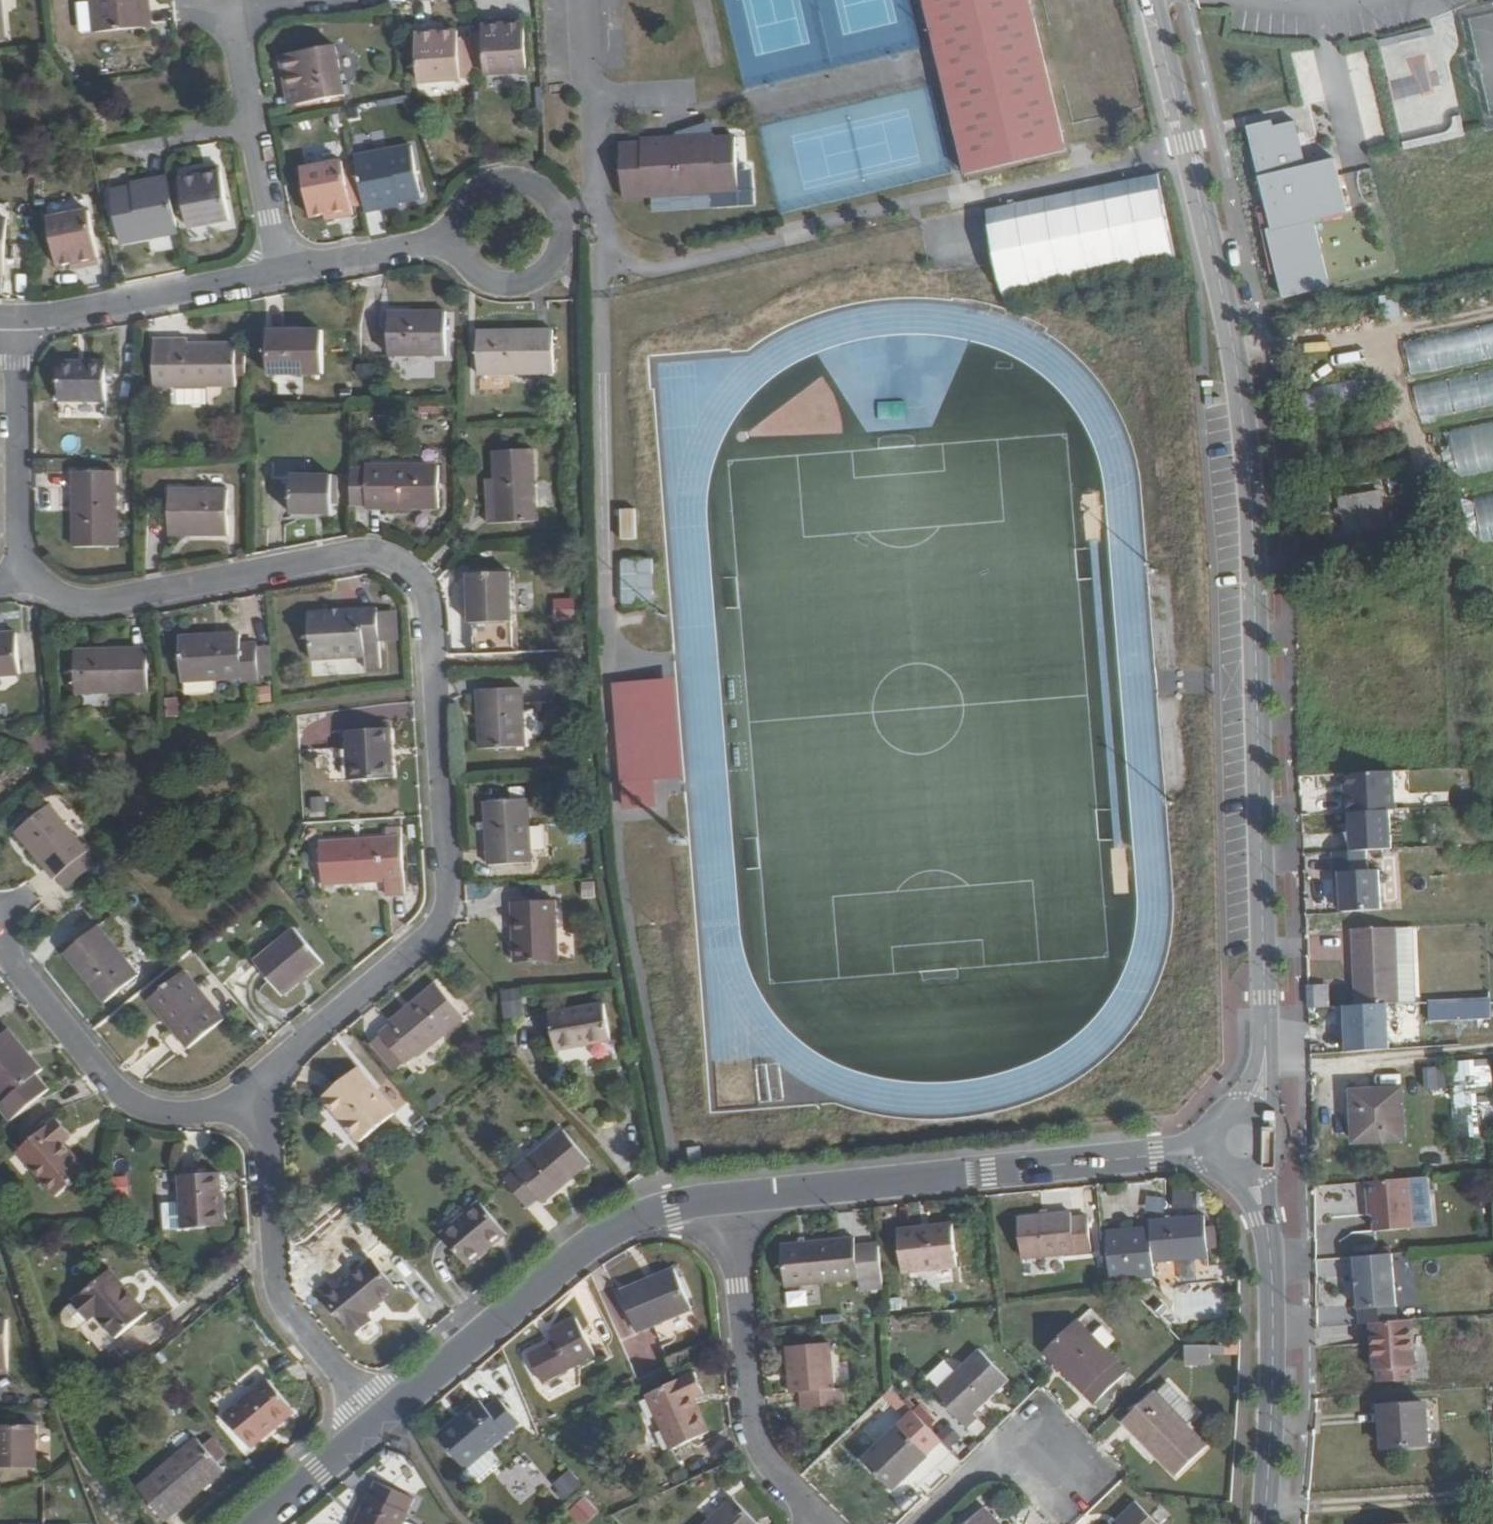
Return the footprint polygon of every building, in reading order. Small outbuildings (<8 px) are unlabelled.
[(94,30),(150,25),(147,0),(91,0),(94,30)] [(967,178),(1064,155),(1026,0),(924,0),(967,178)] [(508,18),(481,20),(485,72),(526,70),(523,24),(508,25),(508,18)] [(442,24),(415,27),(419,80),(461,77),(458,31),(442,32),(442,24)] [(1430,26),(1377,39),(1392,100),(1445,87),(1430,26)] [(341,43),(286,54),(289,70),(298,69),(304,101),(351,91),(341,43)] [(1316,73),(1317,73),(1309,46),(1289,52),(1303,102),(1323,97),(1316,73)] [(1354,94),(1372,93),(1370,48),(1352,49),(1354,94)] [(298,69),(289,70),(296,103),(304,101),(298,69)] [(1282,299),(1329,288),(1320,250),(1337,247),(1329,217),(1347,213),(1334,158),(1306,165),(1296,121),(1274,126),(1273,120),(1246,126),(1246,128),(1255,164),(1271,231),(1267,232),(1282,299)] [(619,148),(619,157),(713,153),(715,184),(737,182),(734,141),(712,143),(712,139),(641,143),(641,147),(619,148)] [(355,156),(365,210),(396,204),(395,199),(419,194),(411,145),(355,156)] [(622,202),(716,196),(715,184),(713,153),(619,157),(622,202)] [(343,161),(302,168),(310,212),(325,209),(326,217),(352,213),(343,161)] [(196,178),(181,180),(190,224),(231,216),(220,164),(194,169),(196,178)] [(123,241),(178,229),(167,174),(137,180),(137,184),(112,190),(123,241)] [(1157,175),(985,209),(996,265),(1002,297),(1175,263),(1157,175)] [(738,195),(737,182),(715,184),(716,196),(738,195)] [(90,209),(50,217),(58,262),(72,259),(74,267),(100,262),(90,209)] [(446,309),(387,309),(387,346),(446,345),(446,309)] [(1407,343),(1414,375),(1492,359),(1492,325),(1407,343)] [(324,327),(269,328),(269,372),(325,372),(324,327)] [(553,327),(477,328),(478,373),(554,373),(553,327)] [(153,384),(172,384),(208,384),(237,384),(237,343),(190,343),(189,337),(154,338),(153,384)] [(105,361),(58,362),(59,399),(106,399),(105,361)] [(1420,418),(1492,405),(1492,374),(1415,388),(1420,418)] [(1353,379),(1301,391),(1305,409),(1357,397),(1353,379)] [(208,399),(208,384),(172,384),(173,398),(208,399)] [(1451,439),(1459,481),(1492,474),(1492,430),(1451,439)] [(535,448),(494,448),(495,476),(497,505),(487,505),(487,522),(537,520),(535,448)] [(441,463),(369,463),(369,467),(370,501),(369,505),(442,504),(441,463)] [(369,467),(358,467),(359,502),(370,501),(369,467)] [(119,469),(75,469),(76,546),(119,545),(119,469)] [(335,473),(293,474),(294,512),(336,512),(335,473)] [(497,505),(495,476),(486,477),(487,505),(497,505)] [(229,488),(171,488),(172,532),(230,532),(229,488)] [(1376,493),(1337,498),(1338,508),(1340,519),(1342,535),(1383,531),(1380,503),(1377,503),(1376,493)] [(1482,542),(1492,540),(1492,496),(1474,499),(1482,542)] [(1371,541),(1334,544),(1337,565),(1382,561),(1380,546),(1372,547),(1371,541)] [(659,606),(658,559),(624,560),(625,606),(659,606)] [(512,571),(468,574),(471,623),(514,621),(512,571)] [(378,607),(309,610),(312,658),(365,655),(366,667),(381,666),(378,607)] [(242,678),(258,677),(256,645),(240,646),(239,634),(180,638),(182,679),(242,675),(242,678)] [(0,647),(0,675),(20,674),(17,639),(6,639),(7,647),(0,647)] [(258,677),(273,676),(271,643),(256,645),(258,677)] [(146,649),(73,654),(75,697),(149,692),(146,649)] [(676,678),(650,681),(659,780),(685,778),(676,678)] [(659,780),(650,681),(617,684),(625,783),(659,780)] [(520,687),(476,690),(480,751),(523,748),(520,687)] [(346,731),(348,780),(368,779),(394,778),(391,728),(346,731)] [(1349,812),(1387,810),(1393,809),(1391,770),(1344,773),(1345,795),(1343,795),(1344,812),(1349,812)] [(369,786),(368,779),(348,780),(349,788),(369,786)] [(89,850),(45,799),(13,826),(56,877),(58,875),(86,853),(89,850)] [(527,799),(483,802),(487,867),(530,864),(527,799)] [(1349,812),(1351,851),(1363,851),(1389,849),(1387,810),(1349,812)] [(402,837),(319,841),(322,883),(384,880),(385,895),(406,893),(402,837)] [(1351,851),(1331,852),(1332,873),(1338,873),(1340,912),(1378,910),(1376,871),(1364,871),(1363,851),(1351,851)] [(96,864),(86,853),(58,875),(68,887),(96,864)] [(554,902),(511,904),(514,964),(558,962),(554,902)] [(1349,930),(1354,1006),(1397,1003),(1392,927),(1349,930)] [(321,963),(294,929),(257,962),(284,994),(321,963)] [(1340,933),(1310,937),(1312,959),(1342,955),(1340,933)] [(139,974),(106,935),(74,962),(105,1001),(139,974)] [(225,1019),(185,969),(149,999),(189,1048),(225,1019)] [(394,1024),(382,1034),(406,1064),(418,1053),(420,1057),(466,1018),(437,984),(392,1022),(394,1024)] [(1305,1006),(1326,1006),(1326,984),(1305,984),(1305,1006)] [(523,986),(503,988),(507,1018),(527,1015),(523,986)] [(1413,1004),(1414,1023),(1457,1020),(1455,1001),(1413,1004)] [(604,1008),(548,1018),(554,1054),(610,1045),(604,1008)] [(10,1122),(49,1091),(36,1074),(42,1069),(9,1029),(0,1037),(0,1085),(9,1096),(0,1104),(0,1110),(10,1122)] [(382,1034),(366,1047),(390,1077),(406,1064),(382,1034)] [(1481,1067),(1442,1070),(1449,1165),(1489,1162),(1481,1067)] [(393,1113),(356,1069),(323,1096),(361,1142),(393,1113)] [(1436,1076),(1419,1077),(1421,1097),(1438,1096),(1436,1076)] [(1391,1099),(1344,1103),(1348,1150),(1395,1147),(1391,1099)] [(71,1136),(56,1119),(19,1149),(59,1198),(88,1174),(63,1143),(71,1136)] [(591,1163),(563,1132),(504,1181),(527,1210),(539,1200),(541,1203),(565,1183),(566,1185),(591,1163)] [(217,1174),(178,1178),(183,1231),(223,1227),(217,1174)] [(1398,1187),(1356,1191),(1357,1208),(1363,1212),(1364,1223),(1365,1240),(1402,1237),(1398,1187)] [(506,1234),(480,1204),(443,1235),(468,1266),(506,1234)] [(1151,1218),(1151,1225),(1152,1235),(1129,1237),(1129,1233),(1102,1237),(1106,1279),(1166,1272),(1164,1260),(1219,1255),(1215,1212),(1151,1218)] [(1069,1214),(1016,1220),(1021,1258),(1090,1250),(1086,1218),(1070,1219),(1069,1214)] [(954,1224),(897,1229),(902,1273),(958,1266),(954,1224)] [(1151,1225),(1101,1230),(1102,1237),(1129,1233),(1129,1237),(1152,1235),(1151,1225)] [(853,1238),(782,1244),(786,1287),(857,1280),(853,1238)] [(878,1244),(854,1246),(857,1280),(858,1289),(869,1288),(867,1270),(880,1269),(878,1244)] [(1381,1260),(1344,1263),(1348,1315),(1385,1312),(1381,1260)] [(336,1282),(321,1294),(352,1331),(367,1318),(363,1314),(394,1288),(373,1262),(341,1288),(336,1282)] [(681,1268),(626,1289),(641,1329),(696,1309),(681,1268)] [(882,1287),(880,1269),(867,1270),(869,1288),(882,1287)] [(107,1275),(67,1305),(83,1325),(90,1320),(108,1344),(140,1320),(107,1275)] [(782,1290),(783,1305),(808,1302),(806,1288),(782,1290)] [(1215,1309),(1215,1297),(1184,1298),(1185,1310),(1215,1309)] [(82,1325),(67,1305),(59,1312),(56,1316),(55,1321),(56,1326),(60,1330),(64,1334),(69,1334),(74,1331),(82,1325)] [(1385,1312),(1348,1315),(1349,1329),(1358,1328),(1387,1326),(1385,1312)] [(553,1339),(529,1352),(545,1381),(596,1354),(575,1317),(548,1330),(553,1339)] [(1128,1371),(1077,1319),(1045,1351),(1096,1403),(1128,1371)] [(1387,1326),(1358,1328),(1361,1376),(1365,1375),(1365,1387),(1399,1385),(1398,1373),(1402,1372),(1399,1325),(1387,1326)] [(827,1343),(787,1347),(791,1393),(802,1392),(804,1408),(844,1404),(842,1388),(832,1389),(827,1343)] [(1180,1345),(1180,1364),(1209,1363),(1209,1354),(1233,1354),(1233,1344),(1180,1345)] [(1008,1380),(977,1348),(932,1393),(969,1429),(979,1418),(975,1413),(1008,1380)] [(694,1375),(647,1397),(672,1450),(707,1434),(691,1399),(703,1394),(694,1375)] [(250,1446),(265,1433),(262,1430),(292,1406),(267,1376),(223,1413),(250,1446)] [(1169,1383),(1158,1393),(1187,1424),(1198,1414),(1169,1383)] [(1209,1445),(1187,1424),(1158,1393),(1155,1390),(1124,1420),(1177,1475),(1209,1445)] [(481,1404),(439,1438),(467,1470),(520,1424),(501,1401),(489,1411),(481,1404)] [(1410,1420),(1367,1423),(1369,1464),(1413,1461),(1410,1420)] [(0,1425),(0,1467),(36,1467),(36,1425),(0,1425)] [(928,1456),(897,1426),(861,1461),(893,1492),(928,1456)] [(224,1470),(196,1438),(138,1488),(165,1521),(224,1470)] [(566,1499),(585,1484),(573,1468),(554,1484),(566,1499)] [(377,1474),(355,1522),(359,1523),(400,1523),(415,1491),(377,1474)] [(570,1511),(582,1523),(586,1523),(602,1510),(588,1495),(570,1511)] [(735,1499),(708,1523),(758,1523),(735,1499)] [(1137,1502),(1115,1523),(1159,1523),(1137,1502)] [(984,1508),(969,1523),(1000,1523),(984,1508)]
